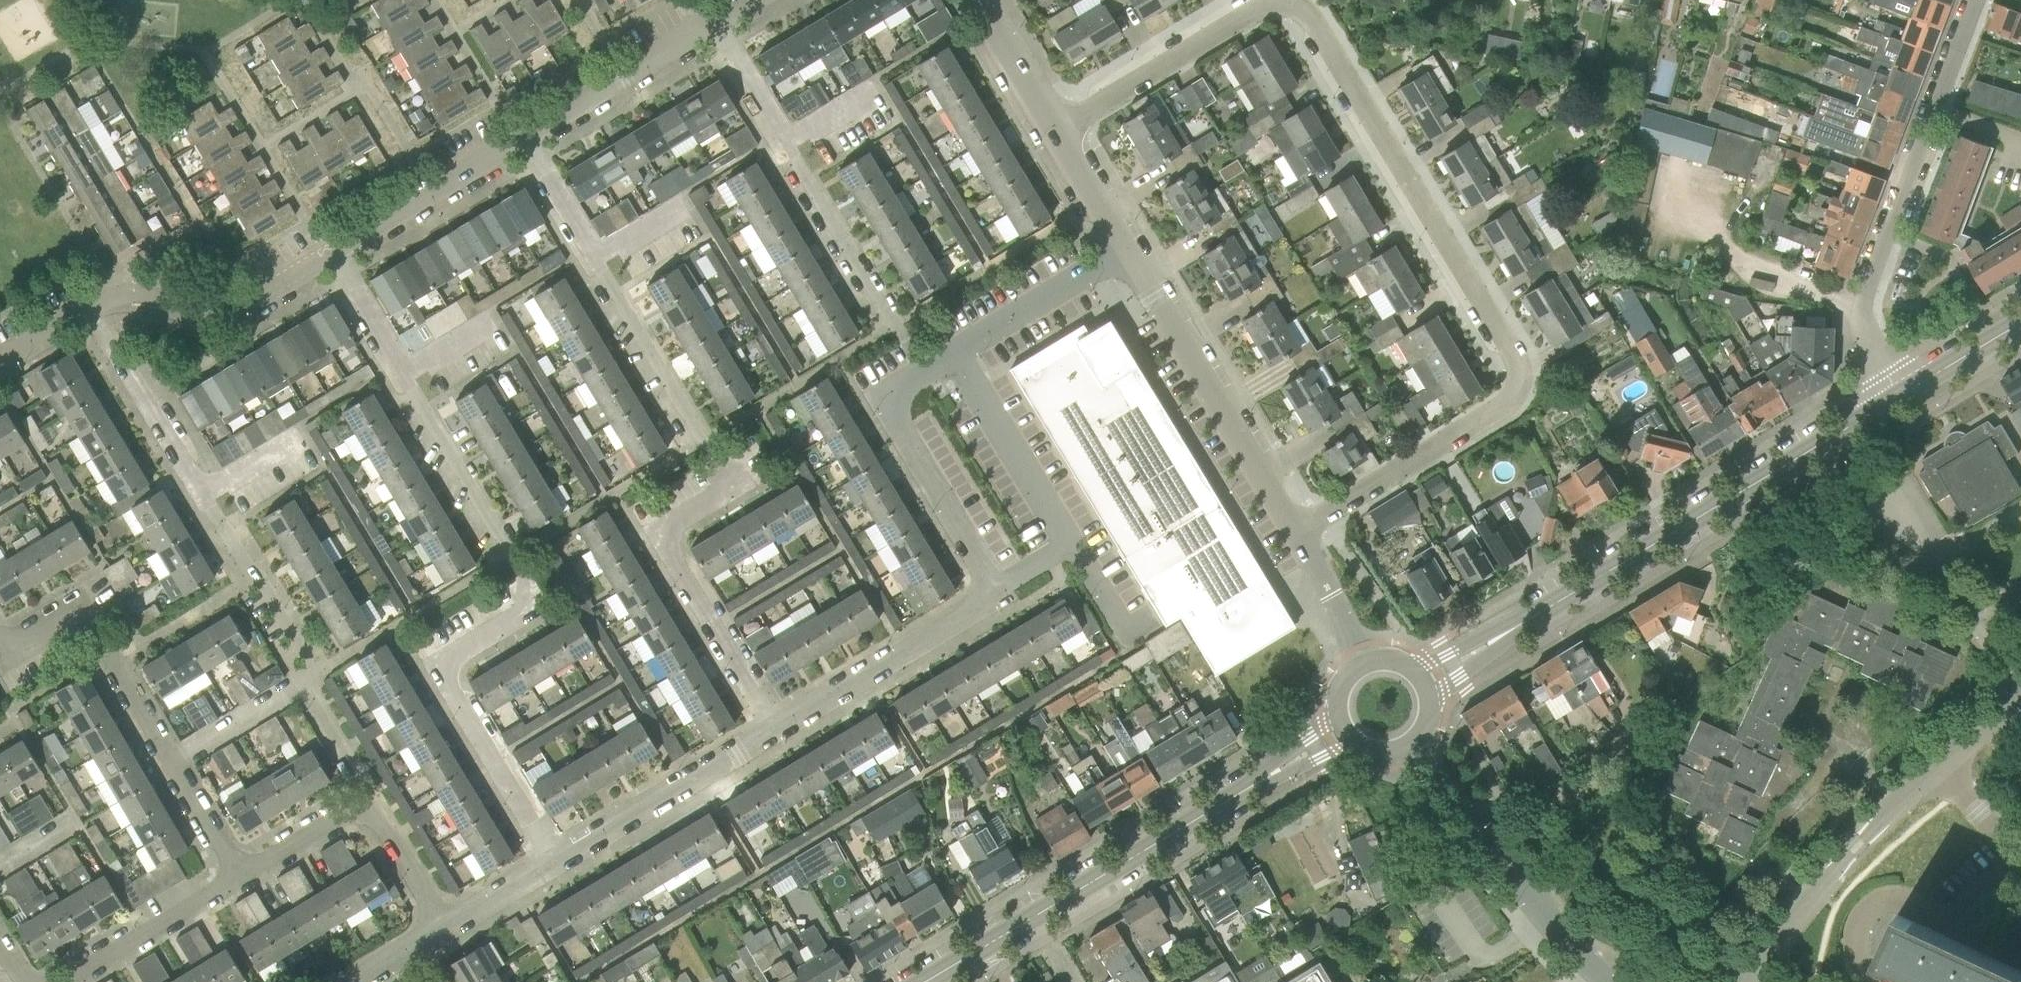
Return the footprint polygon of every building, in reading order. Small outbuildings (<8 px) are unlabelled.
[(372,4),(386,28),(417,10),(418,10),(430,3),(428,0),(378,0),(372,4)] [(551,0),(548,0),(537,7),(533,0),(520,0),(518,2),(525,14),(526,13),(544,44),(569,29),(551,0)] [(636,10),(652,0),(630,0),(636,10)] [(862,32),(884,19),(873,0),(851,0),(845,4),(862,32)] [(884,19),(905,6),(902,0),(873,0),(884,19)] [(1103,7),(1081,20),(1079,21),(1095,48),(1105,43),(1107,45),(1108,45),(1106,42),(1120,34),(1109,15),(1120,8),(1116,0),(1099,0),(1103,7)] [(1158,11),(1167,5),(1164,0),(1116,0),(1120,8),(1132,1),(1143,20),(1157,11),(1159,14),(1160,13),(1158,11)] [(1678,0),(1664,0),(1663,6),(1676,9),(1678,0)] [(1740,0),(1727,0),(1727,1),(1724,15),(1734,17),(1737,4),(1739,4),(1740,0)] [(1751,12),(1768,19),(1775,0),(1756,0),(1751,12)] [(1940,29),(1949,5),(1937,0),(1901,0),(1914,5),(1910,17),(1940,29)] [(1994,3),(1984,28),(2020,42),(2020,13),(1994,3)] [(824,17),(840,45),(862,32),(845,4),(824,17)] [(917,23),(929,42),(957,25),(945,6),(917,23)] [(1088,57),(1086,54),(1095,48),(1079,21),(1081,20),(1077,14),(1072,6),(1046,21),(1071,63),(1085,55),(1087,58),(1088,57)] [(506,9),(494,16),(501,28),(520,59),(544,44),(526,13),(525,14),(513,21),(506,9)] [(398,53),(401,52),(432,34),(444,27),(437,15),(425,23),(418,10),(417,10),(386,28),(395,42),(392,44),(398,53)] [(1743,31),(1752,35),(1758,20),(1749,15),(1743,31)] [(297,30),(289,16),(258,35),(273,59),(304,41),(316,34),(309,22),(297,30)] [(358,26),(352,16),(344,20),(351,31),(358,26)] [(819,58),(840,45),(824,17),(802,30),(819,58)] [(1931,53),(1940,29),(1910,17),(1906,28),(1878,17),(1873,30),(1873,31),(1931,53)] [(489,36),(482,23),(470,30),(496,73),(520,59),(501,28),(489,36)] [(1856,38),(1878,47),(1873,58),(1922,76),(1931,53),(1873,31),(1873,30),(1861,25),(1856,38)] [(780,43),(797,71),(819,58),(802,30),(780,43)] [(412,77),(415,75),(415,77),(446,58),(447,58),(459,51),(452,39),(439,47),(432,34),(401,52),(409,65),(406,67),(412,77)] [(1227,60),(1237,77),(1241,85),(1282,61),(1276,51),(1279,49),(1278,48),(1276,50),(1267,36),(1227,60)] [(1569,39),(1568,44),(1565,64),(1578,66),(1582,41),(1569,39)] [(288,84),(318,65),(331,58),(324,46),(311,54),(304,41),(273,59),(288,84)] [(912,41),(901,48),(906,56),(917,49),(912,41)] [(249,50),(245,43),(235,50),(239,56),(249,50)] [(758,56),(775,84),(797,71),(780,43),(758,56)] [(947,47),(917,65),(930,86),(960,68),(947,47)] [(895,62),(906,56),(901,48),(890,54),(895,62)] [(1454,90),(1444,73),(1433,55),(1411,68),(1417,78),(1399,90),(1407,103),(1404,105),(1405,106),(1408,104),(1414,114),(1441,97),(1454,90)] [(863,56),(851,63),(863,82),(874,75),(863,56)] [(426,101),(429,100),(430,101),(461,82),(473,75),(466,63),(454,71),(447,58),(446,58),(415,77),(423,90),(420,92),(426,101)] [(1873,58),(1869,68),(1844,59),(1839,72),(1845,74),(1844,74),(1913,100),(1922,76),(1873,58)] [(1748,80),(1753,68),(1730,60),(1725,73),(1748,80)] [(1241,85),(1255,109),(1240,117),(1247,129),(1290,103),(1283,92),(1297,84),(1288,71),(1291,69),(1291,68),(1288,70),(1282,61),(1241,85)] [(852,88),(863,82),(851,63),(841,69),(852,88)] [(84,83),(99,74),(94,64),(78,74),(84,83)] [(345,82),(338,70),(326,78),(318,65),(288,84),(302,108),(345,82)] [(546,75),(542,68),(533,73),(537,80),(546,75)] [(930,86),(943,108),(973,90),(960,68),(930,86)] [(1861,95),(1857,106),(1857,107),(1904,124),(1913,100),(1844,74),(1840,87),(1861,95)] [(398,85),(394,79),(392,75),(382,81),(388,91),(389,91),(398,85)] [(1202,77),(1192,83),(1205,105),(1215,99),(1202,77)] [(1974,77),(1967,101),(2020,117),(2020,92),(1974,77)] [(1739,90),(1742,82),(1731,79),(1728,86),(1739,90)] [(736,108),(719,80),(697,93),(714,121),(736,108)] [(891,81),(884,85),(897,106),(904,102),(891,81)] [(430,101),(444,125),(488,99),(481,87),(468,95),(461,82),(430,101)] [(808,89),(819,108),(830,101),(819,82),(808,89)] [(1192,83),(1180,91),(1185,99),(1176,104),(1184,118),(1205,105),(1192,83)] [(1567,85),(1567,87),(1569,99),(1582,97),(1580,83),(1567,85)] [(519,93),(514,85),(506,90),(508,93),(511,98),(519,93)] [(78,109),(65,87),(26,111),(31,121),(35,118),(42,131),(78,109)] [(121,110),(108,89),(98,96),(110,116),(121,110)] [(808,114),(819,108),(808,89),(797,95),(808,114)] [(943,108),(956,129),(986,111),(973,90),(943,108)] [(1739,90),(1725,130),(1760,141),(1773,103),(1739,90)] [(1857,106),(1822,92),(1813,117),(1823,120),(1836,125),(1839,127),(1839,126),(1895,147),(1904,124),(1857,107),(1857,106)] [(697,93),(675,106),(698,145),(720,131),(714,121),(697,93)] [(786,102),(797,121),(808,114),(797,95),(786,102)] [(1128,134),(1135,145),(1136,144),(1138,146),(1167,129),(1146,95),(1131,105),(1138,116),(1124,124),(1130,133),(1128,134)] [(1414,114),(1419,123),(1417,125),(1417,126),(1420,124),(1428,138),(1456,121),(1441,97),(1414,114)] [(1670,105),(1667,114),(1691,121),(1695,104),(1672,97),(1670,105)] [(1643,107),(1667,114),(1670,105),(1646,98),(1643,107)] [(1468,129),(1489,116),(1489,115),(1496,111),(1489,100),(1461,118),(1468,129)] [(211,101),(180,119),(195,144),(225,125),(226,126),(238,118),(231,107),(219,114),(211,101)] [(904,102),(897,106),(909,128),(917,124),(904,102)] [(1275,126),(1282,122),(1296,147),(1324,130),(1319,121),(1321,119),(1321,118),(1318,120),(1310,106),(1296,114),(1290,103),(1247,129),(1253,139),(1275,126)] [(653,119),(670,147),(677,158),(698,145),(675,106),(653,119)] [(427,116),(422,107),(411,114),(416,122),(427,116)] [(1705,164),(1748,176),(1761,141),(1760,141),(1725,130),(1716,128),(1691,121),(1667,114),(1643,107),(1634,144),(1660,151),(1705,164)] [(48,141),(45,143),(52,154),(91,130),(78,109),(42,131),(48,141)] [(352,160),(377,145),(358,114),(345,122),(338,110),(326,117),(333,129),(334,129),(352,160)] [(956,129),(969,150),(999,132),(986,111),(956,129)] [(1473,139),(1468,142),(1441,158),(1449,172),(1446,174),(1447,175),(1449,173),(1455,183),(1497,158),(1482,134),(1496,126),(1489,116),(1468,129),(1473,139)] [(632,132),(649,160),(670,147),(653,119),(632,132)] [(1857,156),(1887,168),(1895,147),(1839,126),(1839,127),(1836,125),(1823,120),(1817,135),(1819,136),(1817,141),(1846,152),(1849,145),(1860,149),(1857,156)] [(1178,122),(1167,129),(1138,146),(1138,147),(1137,148),(1143,159),(1145,158),(1150,167),(1164,159),(1165,161),(1170,157),(1176,168),(1197,155),(1178,122)] [(314,124),(302,131),(309,144),(328,174),(352,160),(334,129),(333,129),(321,136),(314,124)] [(909,128),(922,149),(930,145),(917,124),(909,128)] [(225,125),(195,144),(209,168),(240,149),(240,150),(253,142),(246,130),(233,138),(226,126),(225,125)] [(758,145),(747,126),(725,139),(736,158),(758,145)] [(899,127),(892,131),(895,137),(902,132),(899,127)] [(52,154),(56,162),(60,160),(67,172),(103,151),(91,130),(52,154)] [(1305,175),(1311,171),(1339,155),(1331,141),(1333,139),(1333,138),(1330,140),(1324,130),(1296,147),(1283,155),(1297,179),(1283,187),(1290,198),(1311,185),(1305,175)] [(644,179),(637,168),(649,160),(632,132),(611,145),(628,173),(635,185),(644,179)] [(915,153),(902,132),(895,137),(908,158),(915,153)] [(969,150),(982,172),(1012,154),(999,132),(969,150)] [(1923,232),(1959,245),(1996,148),(1959,134),(1923,232)] [(278,146),(304,189),(328,174),(309,144),(297,151),(290,139),(278,146)] [(136,159),(146,153),(139,140),(128,147),(136,159)] [(1660,151),(1634,144),(1632,156),(1657,162),(1660,151)] [(589,158),(606,186),(628,173),(611,145),(589,158)] [(930,145),(922,149),(935,171),(943,166),(930,145)] [(209,168),(224,192),(255,173),(255,174),(267,166),(260,154),(248,162),(240,150),(240,149),(209,168)] [(1782,166),(1794,170),(1800,154),(1788,149),(1782,166)] [(73,182),(70,184),(76,195),(116,171),(103,151),(67,172),(73,182)] [(881,174),(868,152),(839,170),(852,192),(881,174)] [(152,162),(146,153),(136,159),(141,168),(152,162)] [(928,175),(915,153),(908,158),(921,179),(928,175)] [(982,172),(995,193),(1025,175),(1012,154),(982,172)] [(1168,200),(1174,211),(1176,210),(1177,212),(1207,194),(1207,193),(1193,170),(1203,164),(1197,155),(1176,168),(1182,177),(1176,180),(1177,182),(1164,190),(1169,199),(1168,200)] [(1655,173),(1657,162),(1632,156),(1630,167),(1655,173)] [(714,171),(725,165),(721,157),(710,164),(714,171)] [(567,172),(584,199),(606,186),(589,158),(567,172)] [(1455,183),(1461,192),(1458,194),(1459,195),(1461,193),(1470,207),(1502,187),(1509,198),(1540,179),(1539,179),(1533,168),(1524,174),(1511,182),(1497,158),(1455,183)] [(1875,200),(1883,179),(1828,158),(1823,170),(1846,179),(1843,188),(1875,200)] [(726,180),(727,182),(717,187),(729,208),(739,202),(769,184),(756,162),(726,180)] [(393,169),(389,163),(378,169),(382,176),(393,169)] [(688,177),(692,184),(714,171),(710,164),(689,176),(688,177)] [(682,165),(660,178),(672,197),(692,184),(688,177),(689,176),(682,165)] [(943,166),(935,171),(948,192),(956,188),(943,166)] [(1652,184),(1655,173),(1630,167),(1628,178),(1652,184)] [(76,195),(81,203),(84,201),(92,213),(128,191),(116,171),(76,195)] [(159,198),(170,192),(158,171),(147,178),(159,198)] [(239,216),(269,198),(282,190),(275,178),(262,186),(255,174),(255,173),(224,192),(239,216)] [(894,195),(881,174),(852,192),(865,213),(894,195)] [(1248,183),(1247,177),(1242,174),(1237,177),(1238,183),(1243,186),(1248,183)] [(934,201),(941,196),(928,175),(921,179),(934,201)] [(995,193),(1008,214),(1037,197),(1025,175),(995,193)] [(1367,201),(1361,191),(1364,189),(1363,188),(1360,190),(1352,176),(1325,193),(1339,217),(1367,201)] [(1622,176),(1603,188),(1609,198),(1620,192),(1622,176)] [(1792,196),(1796,183),(1778,176),(1773,189),(1792,196)] [(649,184),(661,203),(672,197),(660,178),(649,184)] [(1488,244),(1491,242),(1497,252),(1539,226),(1525,202),(1547,188),(1541,178),(1539,179),(1540,179),(1509,198),(1515,208),(1482,227),(1490,241),(1488,243),(1488,244)] [(1650,194),(1652,184),(1628,178),(1626,189),(1650,194)] [(769,184),(739,202),(752,223),(781,205),(769,184)] [(704,185),(688,194),(705,222),(712,217),(704,203),(711,198),(704,185)] [(1291,213),(1297,210),(1318,197),(1311,185),(1290,198),(1284,201),(1291,213)] [(1203,225),(1204,226),(1209,223),(1216,234),(1237,220),(1218,187),(1207,193),(1207,194),(1177,212),(1178,213),(1176,214),(1183,225),(1184,224),(1190,233),(1203,225)] [(956,188),(948,192),(961,214),(968,209),(956,188)] [(1812,202),(1866,223),(1875,200),(1843,188),(1839,200),(1816,191),(1812,202)] [(1648,205),(1650,194),(1626,189),(1624,200),(1648,205)] [(98,223),(95,225),(101,236),(140,212),(128,191),(92,213),(98,223)] [(521,235),(522,234),(539,224),(543,231),(548,228),(526,192),(504,205),(521,235)] [(179,208),(171,193),(157,202),(166,216),(179,208)] [(322,195),(313,201),(319,211),(329,205),(322,195)] [(907,216),(894,195),(865,213),(878,234),(907,216)] [(954,217),(941,196),(934,201),(946,222),(954,217)] [(1021,236),(1050,218),(1037,197),(1008,214),(1021,236)] [(296,214),(289,202),(277,210),(269,198),(239,216),(253,240),(296,214)] [(628,198),(617,204),(629,223),(639,216),(628,198)] [(1648,205),(1624,200),(1615,239),(1640,244),(1648,205)] [(1375,208),(1372,210),(1367,201),(1339,217),(1328,223),(1342,248),(1311,267),(1318,277),(1333,268),(1370,246),(1364,235),(1381,225),(1373,211),(1376,209),(1375,208)] [(1830,223),(1826,234),(1825,237),(1857,249),(1866,223),(1812,202),(1807,215),(1830,223)] [(1767,203),(1763,216),(1782,222),(1786,209),(1767,203)] [(618,229),(629,223),(617,204),(607,210),(618,229)] [(500,248),(501,247),(517,238),(521,244),(527,241),(522,234),(521,235),(504,205),(482,218),(500,248)] [(781,205),(752,223),(765,244),(794,226),(781,205)] [(1260,219),(1269,213),(1264,205),(1254,211),(1260,219)] [(2001,218),(2008,230),(2020,222),(2020,206),(2001,218)] [(961,214),(974,235),(981,230),(968,209),(961,214)] [(606,236),(618,229),(607,210),(595,218),(606,236)] [(116,253),(144,237),(148,245),(168,234),(163,225),(152,232),(140,212),(101,236),(106,244),(109,242),(116,253)] [(920,238),(907,216),(878,234),(891,256),(920,238)] [(1815,265),(1846,277),(1857,249),(1825,237),(1792,225),(1792,226),(1782,222),(1763,216),(1759,228),(1778,236),(1773,249),(1796,258),(1801,244),(1820,251),(1815,265)] [(705,222),(715,238),(718,243),(726,239),(712,217),(705,222)] [(959,243),(967,239),(954,217),(946,222),(959,243)] [(505,254),(501,247),(500,248),(482,218),(461,231),(478,261),(479,261),(483,267),(505,254)] [(1247,260),(1246,259),(1257,252),(1243,230),(1237,220),(1216,234),(1221,243),(1216,246),(1217,248),(1204,256),(1209,265),(1207,266),(1214,277),(1215,276),(1217,278),(1247,260)] [(765,244),(777,266),(807,248),(794,226),(765,244)] [(1497,252),(1502,261),(1500,263),(1500,264),(1503,262),(1511,276),(1544,256),(1551,267),(1573,254),(1566,243),(1554,250),(1539,226),(1497,252)] [(1969,262),(1988,294),(2020,274),(2020,228),(1987,249),(1982,240),(1976,238),(1974,244),(1963,250),(1969,262)] [(981,230),(974,235),(986,256),(994,252),(981,230)] [(483,267),(479,261),(478,261),(461,231),(439,245),(456,275),(458,274),(474,264),(478,270),(483,267)] [(1756,238),(1765,241),(1767,234),(1758,231),(1756,238)] [(933,259),(920,238),(891,256),(903,277),(933,259)] [(726,239),(718,243),(731,265),(738,260),(726,239)] [(959,243),(969,259),(976,254),(967,239),(959,243)] [(218,261),(209,245),(200,251),(209,267),(218,261)] [(435,288),(437,287),(453,277),(457,284),(462,281),(458,274),(456,275),(439,245),(417,258),(435,288)] [(1368,295),(1381,287),(1381,288),(1409,271),(1403,261),(1406,259),(1405,258),(1403,260),(1394,246),(1377,257),(1370,246),(1333,268),(1340,279),(1354,271),(1368,295)] [(716,273),(724,269),(711,248),(703,252),(716,273)] [(777,266),(790,287),(820,269),(807,248),(777,266)] [(544,274),(567,260),(560,249),(538,263),(540,266),(544,274)] [(1218,279),(1216,280),(1223,291),(1224,290),(1230,299),(1243,291),(1251,303),(1278,286),(1269,272),(1264,264),(1267,260),(1265,255),(1259,256),(1257,253),(1247,260),(1217,278),(1218,279)] [(1551,267),(1556,277),(1579,263),(1573,254),(1551,267)] [(440,293),(437,287),(435,288),(417,258),(395,271),(413,301),(415,300),(431,290),(435,297),(440,293)] [(916,299),(946,281),(933,259),(903,277),(916,299)] [(744,286),(751,281),(757,278),(748,264),(743,268),(738,260),(731,265),(744,286)] [(974,271),(983,265),(980,260),(972,265),(971,266),(974,271)] [(698,284),(685,263),(647,286),(660,307),(690,289),(698,284)] [(518,279),(523,287),(544,274),(540,266),(518,279)] [(737,290),(724,269),(716,273),(729,295),(737,290)] [(790,287),(803,309),(833,291),(820,269),(790,287)] [(392,314),(406,305),(417,325),(425,320),(426,319),(415,300),(413,301),(395,271),(374,284),(392,314)] [(1418,279),(1415,280),(1409,271),(1381,288),(1395,312),(1424,295),(1415,281),(1418,280),(1418,279)] [(577,299),(564,278),(534,296),(546,318),(577,299)] [(496,292),(501,300),(523,287),(518,279),(496,292)] [(1530,313),(1532,311),(1538,321),(1565,305),(1577,297),(1579,296),(1573,285),(1559,294),(1551,280),(1524,296),(1532,310),(1529,312),(1530,313)] [(764,303),(751,281),(744,286),(757,308),(764,303)] [(1753,309),(1746,299),(1745,297),(1703,284),(1698,302),(1728,310),(1735,321),(1753,309)] [(1247,331),(1254,342),(1255,341),(1257,344),(1287,326),(1273,302),(1283,295),(1278,286),(1251,303),(1257,313),(1243,321),(1249,330),(1247,331)] [(1660,337),(1656,330),(1654,331),(1652,328),(1655,327),(1653,323),(1652,324),(1646,314),(1647,314),(1643,308),(1631,286),(1613,297),(1626,317),(1623,319),(1655,376),(1673,365),(1657,339),(1660,337)] [(673,328),(703,311),(690,289),(660,307),(673,328)] [(750,312),(737,290),(729,295),(742,316),(750,312)] [(803,309),(816,330),(846,312),(833,291),(803,309)] [(475,305),(479,313),(501,300),(496,292),(476,305),(475,305)] [(457,301),(468,319),(479,313),(475,305),(476,305),(469,294),(457,301)] [(551,325),(559,339),(590,321),(577,299),(546,318),(551,325)] [(446,307),(457,326),(468,319),(457,301),(446,307)] [(509,303),(497,310),(514,337),(521,333),(509,313),(513,310),(509,303)] [(777,324),(764,303),(757,308),(769,329),(777,324)] [(1553,345),(1580,328),(1565,305),(1538,321),(1544,330),(1541,332),(1542,333),(1545,331),(1553,345)] [(435,314),(447,332),(457,326),(446,307),(435,314)] [(312,321),(331,351),(347,341),(350,347),(356,344),(334,308),(312,321)] [(673,328),(686,350),(716,332),(703,311),(673,328)] [(1614,322),(1607,311),(1585,324),(1592,335),(1614,322)] [(763,333),(750,312),(742,316),(755,337),(763,333)] [(816,330),(829,351),(859,333),(846,312),(816,330)] [(435,314),(426,319),(425,320),(436,339),(447,332),(435,314)] [(1831,354),(1833,327),(1800,326),(1800,321),(1792,320),(1792,315),(1776,314),(1775,334),(1780,334),(1790,335),(1790,352),(1789,352),(1831,354)] [(1389,315),(1369,327),(1370,329),(1376,338),(1396,326),(1389,315)] [(1382,349),(1396,341),(1410,366),(1412,365),(1452,341),(1437,316),(1403,337),(1396,326),(1376,338),(1376,340),(1382,349)] [(425,320),(417,325),(414,327),(425,345),(436,339),(425,320)] [(291,334),(309,364),(325,354),(329,361),(334,358),(330,352),(331,351),(312,321),(291,334)] [(590,321),(559,339),(572,360),(603,342),(590,321)] [(790,346),(784,335),(777,324),(769,329),(782,350),(790,346)] [(1257,344),(1256,345),(1262,356),(1264,356),(1269,364),(1283,356),(1284,358),(1289,355),(1295,365),(1318,352),(1317,351),(1310,339),(1309,340),(1299,345),(1287,326),(1257,344)] [(411,346),(414,352),(425,345),(414,327),(399,335),(407,349),(411,346)] [(1662,327),(1656,330),(1660,337),(1665,334),(1662,327)] [(1366,344),(1376,338),(1370,329),(1367,330),(1365,341),(1366,344)] [(1030,371),(1025,362),(1011,371),(1166,627),(1181,618),(1216,675),(1295,628),(1248,549),(1151,390),(1135,363),(1118,336),(1097,331),(1076,343),(1030,371)] [(716,332),(686,350),(699,371),(729,353),(716,332)] [(527,359),(534,355),(521,333),(514,337),(527,359)] [(776,354),(763,333),(755,337),(768,359),(776,354)] [(1763,370),(1764,370),(1787,407),(1808,394),(1787,357),(1780,345),(1772,339),(1769,333),(1748,345),(1763,370)] [(309,364),(291,334),(269,347),(291,383),(313,370),(309,364)] [(1790,335),(1780,334),(1780,345),(1787,357),(1808,394),(1830,380),(1831,354),(1789,352),(1790,352),(1790,335)] [(1338,339),(1343,347),(1348,344),(1344,336),(1338,339)] [(1787,407),(1764,370),(1763,370),(1748,345),(1738,352),(1729,338),(1721,343),(1746,387),(1747,386),(1767,419),(1787,407)] [(1301,376),(1292,382),(1283,387),(1288,396),(1287,397),(1293,408),(1295,407),(1297,410),(1327,391),(1326,390),(1335,385),(1323,362),(1344,349),(1338,339),(1317,351),(1318,352),(1295,365),(1301,376)] [(1382,349),(1376,340),(1368,344),(1374,354),(1382,349)] [(1425,389),(1466,364),(1452,341),(1412,365),(1425,389)] [(572,360),(586,382),(616,363),(603,342),(572,360)] [(803,367),(790,346),(782,350),(795,371),(803,367)] [(1722,408),(1707,384),(1685,346),(1670,355),(1685,381),(1692,393),(1693,392),(1724,445),(1744,432),(1728,404),(1722,408)] [(269,396),(291,383),(269,347),(248,360),(269,396)] [(48,366),(45,362),(26,374),(42,400),(53,394),(52,393),(83,374),(70,353),(48,366)] [(712,393),(742,375),(729,353),(699,371),(712,393)] [(781,380),(788,375),(776,354),(768,359),(781,380)] [(547,376),(534,355),(527,359),(539,380),(547,376)] [(508,362),(521,382),(528,378),(516,358),(508,362)] [(226,373),(244,403),(260,394),(264,400),(269,396),(248,360),(226,373)] [(599,403),(629,385),(616,363),(586,382),(599,403)] [(375,375),(369,364),(346,378),(353,388),(375,375)] [(1425,389),(1416,394),(1423,405),(1445,392),(1453,405),(1454,404),(1480,388),(1466,364),(1425,389)] [(2002,380),(2010,392),(2006,404),(2020,409),(2020,369),(2002,380)] [(226,423),(227,423),(246,410),(243,404),(244,403),(226,373),(204,386),(226,423)] [(66,415),(97,396),(83,374),(52,393),(53,394),(66,415)] [(725,414),(755,396),(742,375),(712,393),(725,414)] [(1721,387),(1731,403),(1728,404),(1744,432),(1767,419),(1747,386),(1746,387),(1739,391),(1728,375),(1722,379),(1725,385),(1721,387)] [(552,402),(560,397),(547,376),(539,380),(552,402)] [(799,394),(800,395),(790,400),(803,422),(813,416),(812,416),(840,399),(827,377),(799,394)] [(2,388),(7,395),(16,411),(27,404),(13,381),(2,388)] [(1390,392),(1384,381),(1374,387),(1380,397),(1390,392)] [(1704,457),(1724,445),(1693,392),(1692,393),(1685,381),(1671,389),(1678,401),(1673,404),(1704,457)] [(499,405),(485,383),(456,401),(470,423),(499,405)] [(524,389),(534,404),(541,399),(532,384),(524,389)] [(332,401),(345,394),(340,385),(327,393),(332,401)] [(599,403),(612,424),(642,406),(629,385),(599,403)] [(218,428),(220,427),(226,423),(204,386),(182,400),(200,430),(214,421),(218,428)] [(1323,422),(1323,424),(1329,420),(1335,431),(1365,413),(1352,391),(1333,401),(1327,391),(1297,410),(1295,411),(1302,422),(1304,421),(1309,430),(1323,422)] [(373,393),(343,411),(354,430),(384,412),(373,393)] [(110,418),(97,396),(66,415),(79,437),(110,418)] [(565,422),(572,418),(560,397),(552,402),(565,422)] [(310,414),(324,406),(319,398),(306,406),(310,414)] [(812,416),(813,416),(825,437),(853,420),(840,399),(812,416)] [(1411,400),(1400,407),(1413,429),(1425,422),(1417,409),(1412,400),(1411,400)] [(523,448),(499,405),(470,423),(495,465),(523,448)] [(554,421),(545,406),(537,410),(546,425),(554,421)] [(655,427),(642,406),(612,424),(625,445),(655,427)] [(1390,413),(1403,435),(1413,429),(1400,407),(1390,413)] [(277,434),(288,428),(283,420),(277,409),(266,416),(277,434)] [(778,436),(786,431),(773,410),(765,415),(778,436)] [(8,412),(0,417),(0,449),(4,456),(26,443),(8,412)] [(288,428),(302,419),(297,412),(283,420),(288,428)] [(384,412),(354,430),(366,449),(395,431),(384,412)] [(1350,467),(1356,478),(1379,464),(1371,452),(1366,455),(1359,443),(1377,433),(1370,420),(1365,413),(1335,431),(1341,442),(1323,453),(1328,462),(1326,463),(1333,474),(1335,473),(1336,475),(1350,467)] [(31,437),(40,431),(31,415),(22,421),(31,437)] [(266,416),(255,422),(267,441),(277,434),(266,416)] [(2005,421),(2020,447),(2020,431),(2013,417),(2005,421)] [(110,418),(79,437),(92,458),(123,439),(110,418)] [(585,439),(572,418),(565,422),(578,445),(586,440),(585,439)] [(825,437),(837,458),(865,442),(853,420),(825,437)] [(2020,453),(2003,424),(1995,429),(1990,420),(1957,440),(1996,506),(2020,491),(2003,463),(2020,453)] [(1627,457),(1627,450),(1611,421),(1601,427),(1620,460),(1627,457)] [(244,429),(256,447),(267,441),(255,422),(244,429)] [(321,434),(317,427),(309,432),(320,451),(337,441),(330,429),(321,434)] [(559,446),(567,442),(558,427),(550,432),(559,446)] [(625,445),(638,467),(667,449),(655,427),(625,445)] [(244,429),(234,435),(233,435),(245,454),(256,447),(244,429)] [(40,431),(31,437),(41,452),(50,447),(40,431)] [(395,431),(366,449),(377,468),(407,450),(395,431)] [(791,457),(799,453),(786,431),(778,436),(791,457)] [(1688,456),(1690,449),(1681,433),(1671,439),(1638,431),(1633,452),(1640,454),(1639,458),(1654,461),(1651,471),(1661,473),(1688,456)] [(234,460),(245,454),(233,435),(227,439),(223,441),(234,460)] [(136,461),(123,439),(92,458),(105,480),(136,461)] [(591,466),(599,462),(586,440),(578,445),(591,466)] [(1921,473),(1931,490),(1938,502),(1954,492),(1972,521),(1996,506),(1957,440),(1924,460),(1929,468),(1921,473)] [(223,441),(211,448),(222,467),(234,460),(223,441)] [(865,442),(837,458),(838,459),(829,465),(841,486),(842,485),(878,463),(865,442)] [(508,487),(537,469),(523,448),(495,465),(508,487)] [(580,463),(571,448),(563,453),(573,468),(580,463)] [(377,468),(389,487),(418,469),(407,450),(377,468)] [(804,479),(812,474),(799,453),(791,457),(804,479)] [(326,459),(332,469),(332,470),(335,475),(343,470),(333,455),(326,459)] [(1573,518),(1620,490),(1599,457),(1576,471),(1579,475),(1558,488),(1560,491),(1558,492),(1573,518)] [(57,479),(66,474),(57,459),(48,464),(57,479)] [(151,489),(148,484),(149,483),(136,461),(105,480),(118,501),(111,505),(115,511),(151,489)] [(611,482),(599,462),(591,466),(604,487),(611,482)] [(856,506),(863,502),(891,484),(878,463),(842,485),(856,506)] [(41,468),(19,482),(25,491),(47,477),(41,468)] [(418,469),(389,487),(400,506),(430,488),(418,469)] [(549,489),(537,469),(508,487),(519,507),(549,489)] [(593,484),(584,469),(576,474),(585,489),(593,484)] [(1524,480),(1532,499),(1549,492),(1541,473),(1524,480)] [(66,474),(57,479),(66,495),(76,489),(66,474)] [(824,495),(812,474),(804,479),(817,500),(824,495)] [(1440,474),(1424,483),(1433,498),(1449,488),(1440,474)] [(346,476),(339,481),(348,495),(355,491),(351,484),(346,476)] [(328,479),(320,483),(329,499),(337,494),(328,479)] [(36,494),(43,503),(57,493),(51,484),(36,494)] [(821,523),(816,514),(798,484),(777,497),(794,527),(799,536),(821,523)] [(891,484),(863,502),(876,523),(904,506),(891,484)] [(1418,484),(1409,490),(1422,511),(1432,505),(1418,484)] [(0,493),(0,498),(4,504),(19,495),(13,485),(0,493)] [(430,488),(400,506),(412,525),(441,507),(430,488)] [(151,489),(115,511),(118,517),(123,514),(136,535),(145,530),(144,530),(175,511),(162,489),(154,494),(151,489)] [(533,530),(563,512),(549,489),(519,507),(533,530)] [(1368,512),(1373,520),(1381,534),(1395,526),(1397,529),(1421,525),(1419,513),(1419,512),(1408,494),(1405,489),(1368,512)] [(70,501),(86,528),(96,522),(79,495),(70,501)] [(817,500),(830,522),(837,517),(824,495),(817,500)] [(359,497),(352,502),(360,517),(368,512),(359,497)] [(777,497),(755,510),(773,540),(794,527),(777,497)] [(1521,553),(1523,551),(1514,536),(1518,533),(1511,521),(1517,517),(1505,497),(1485,509),(1484,507),(1472,515),(1482,532),(1501,565),(1512,558),(1513,560),(1522,555),(1521,553)] [(277,538),(307,520),(294,499),(264,517),(277,538)] [(341,500),(333,505),(342,519),(349,514),(341,500)] [(23,502),(8,511),(13,520),(29,511),(23,502)] [(904,506),(876,523),(889,544),(917,527),(904,506)] [(441,507),(412,525),(423,544),(453,526),(441,507)] [(606,510),(579,527),(591,548),(619,532),(606,510)] [(734,523),(751,552),(773,540),(755,510),(734,523)] [(13,520),(8,511),(0,515),(0,529),(13,520)] [(158,551),(188,533),(175,511),(144,530),(145,530),(158,551)] [(843,543),(850,538),(837,517),(830,522),(843,543)] [(1560,535),(1563,525),(1560,521),(1546,517),(1538,547),(1552,550),(1555,548),(1560,549),(1564,537),(1560,535)] [(372,519),(364,523),(373,538),(381,534),(372,519)] [(69,563),(91,550),(72,520),(51,533),(69,563)] [(290,560),(320,542),(307,520),(277,538),(290,560)] [(353,521),(346,526),(355,540),(362,536),(353,521)] [(105,537),(96,522),(86,528),(96,544),(105,537)] [(730,565),(751,552),(734,523),(712,536),(730,565)] [(1443,542),(1469,584),(1480,577),(1482,580),(1492,574),(1490,571),(1492,570),(1474,538),(1479,535),(1472,524),(1443,542)] [(453,526),(423,544),(435,563),(464,545),(453,526)] [(889,544),(902,565),(930,548),(917,527),(889,544)] [(604,570),(632,553),(619,532),(591,548),(604,570)] [(47,576),(69,563),(51,533),(29,546),(47,576)] [(201,554),(188,533),(158,551),(171,572),(201,554)] [(13,542),(19,552),(8,559),(26,589),(47,576),(29,546),(23,536),(13,542)] [(712,536),(691,549),(708,578),(730,565),(712,536)] [(863,559),(850,538),(843,543),(855,564),(863,559)] [(385,540),(377,545),(386,559),(394,555),(385,540)] [(832,540),(810,553),(815,561),(837,548),(832,540)] [(303,581),(333,563),(320,542),(290,560),(303,581)] [(366,543),(359,547),(367,562),(375,557),(366,543)] [(552,543),(545,548),(557,569),(565,564),(552,543)] [(1412,557),(1416,564),(1405,570),(1407,574),(1406,574),(1425,606),(1428,605),(1429,607),(1444,599),(1442,596),(1452,590),(1444,579),(1451,574),(1433,544),(1412,557)] [(435,563),(446,582),(476,564),(464,545),(435,563)] [(930,548),(902,565),(879,579),(883,586),(895,579),(903,593),(915,587),(915,586),(943,570),(930,548)] [(632,553),(604,570),(617,591),(645,575),(632,553)] [(793,574),(815,561),(810,553),(789,566),(793,574)] [(171,572),(185,595),(215,577),(201,554),(171,572)] [(841,555),(820,568),(824,576),(846,563),(841,555)] [(126,556),(103,570),(109,581),(132,567),(126,556)] [(0,564),(0,597),(3,603),(26,589),(8,559),(0,564)] [(868,586),(876,581),(863,559),(855,564),(868,586)] [(397,560),(389,565),(399,580),(406,576),(398,562),(397,560)] [(316,602),(346,584),(333,563),(303,581),(316,602)] [(379,564),(372,569),(380,583),(388,578),(379,564)] [(565,564),(557,569),(570,590),(578,586),(565,564)] [(767,579),(772,587),(793,574),(789,566),(767,579)] [(109,581),(116,591),(138,577),(132,567),(109,581)] [(803,589),(824,576),(820,568),(798,581),(803,589)] [(915,587),(928,608),(955,591),(943,570),(915,586),(915,587)] [(617,591),(630,612),(658,596),(645,575),(617,591)] [(750,599),(772,587),(767,579),(746,592),(750,599)] [(803,589),(798,581),(777,594),(781,602),(803,589)] [(889,602),(876,581),(868,586),(881,607),(889,602)] [(1701,589),(1679,581),(1677,582),(1654,596),(1664,613),(1671,626),(1676,613),(1691,618),(1701,589)] [(410,582),(403,587),(412,602),(420,598),(410,582)] [(122,597),(134,590),(130,583),(129,583),(118,590),(122,597)] [(578,586),(570,590),(583,611),(591,607),(594,605),(590,599),(592,598),(583,583),(578,586)] [(329,624),(359,606),(346,584),(316,602),(329,624)] [(1820,651),(1824,644),(1835,649),(1835,651),(1863,664),(1859,672),(1896,689),(1892,697),(1921,710),(1934,682),(1942,686),(1956,657),(1919,640),(1920,637),(1900,628),(1897,634),(1889,630),(1902,602),(1865,585),(1857,602),(1849,599),(1844,609),(1792,585),(1761,652),(1771,657),(1757,688),(1794,705),(1812,668),(1816,670),(1824,653),(1820,651)] [(392,586),(385,590),(393,604),(401,600),(392,586)] [(879,619),(861,589),(840,602),(858,632),(879,619)] [(725,604),(729,612),(750,599),(746,592),(725,604)] [(755,607),(759,614),(760,614),(764,620),(777,612),(774,606),(781,602),(777,594),(755,607)] [(630,612),(643,634),(670,617),(658,596),(630,612)] [(1663,629),(1662,628),(1656,618),(1664,613),(1654,596),(1629,612),(1645,638),(1646,639),(1663,629)] [(1086,638),(1100,629),(1086,604),(1073,612),(1064,599),(1043,612),(1061,641),(1081,629),(1086,638)] [(858,632),(840,602),(818,615),(836,645),(858,632)] [(894,628),(901,623),(889,602),(881,607),(894,628)] [(138,628),(162,614),(155,603),(132,618),(138,628)] [(342,645),(371,627),(359,606),(329,624),(342,645)] [(583,611),(596,633),(604,628),(591,607),(583,611)] [(738,627),(759,614),(755,607),(734,619),(738,627)] [(1043,612),(1035,616),(1022,624),(1039,654),(1061,641),(1043,612)] [(238,659),(234,653),(248,644),(230,614),(208,628),(226,658),(236,674),(251,699),(261,692),(253,679),(243,661),(238,659)] [(836,645),(818,615),(797,628),(815,657),(836,645)] [(815,657),(797,628),(790,616),(768,628),(793,670),(815,657)] [(595,647),(577,617),(556,630),(573,660),(595,647)] [(643,634),(656,655),(683,639),(670,617),(643,634)] [(1156,662),(1191,640),(1179,620),(1163,631),(1144,642),(1146,646),(1154,657),(1156,662)] [(1039,654),(1022,624),(1001,637),(1018,667),(1039,654)] [(745,638),(772,683),(793,670),(768,628),(767,625),(745,638)] [(204,671),(226,658),(208,628),(186,641),(204,671)] [(604,628),(596,633),(609,654),(617,650),(604,628)] [(552,673),(573,660),(556,630),(534,643),(552,673)] [(1001,637),(993,642),(979,650),(997,679),(1018,667),(1001,637)] [(1677,652),(1681,641),(1673,638),(1669,649),(1677,652)] [(656,655),(669,677),(696,660),(683,639),(656,655)] [(1609,686),(1598,668),(1582,640),(1557,655),(1585,702),(1599,693),(1598,693),(1609,686)] [(204,671),(186,641),(165,654),(183,684),(190,696),(212,683),(204,671)] [(358,659),(359,660),(371,680),(399,664),(386,642),(358,659)] [(534,643),(513,656),(530,686),(552,673),(534,643)] [(1146,646),(1121,661),(1128,673),(1154,657),(1146,646)] [(617,650),(609,654),(622,676),(630,671),(617,650)] [(997,679),(979,650),(958,663),(976,692),(997,679)] [(183,684),(165,654),(143,667),(161,697),(183,684)] [(1077,668),(1081,675),(1103,662),(1098,655),(1077,668)] [(1556,719),(1571,710),(1585,702),(1557,655),(1533,670),(1542,684),(1550,697),(1544,701),(1556,719)] [(491,669),(509,699),(517,712),(539,700),(530,686),(513,656),(491,669)] [(669,677),(681,698),(709,681),(696,660),(669,677)] [(958,663),(950,667),(937,676),(955,705),(976,692),(958,663)] [(399,664),(371,680),(384,702),(412,685),(399,664)] [(1056,680),(1060,688),(1081,675),(1077,668),(1056,680)] [(491,669),(470,682),(488,711),(509,699),(491,669)] [(622,676),(635,697),(643,692),(630,671),(622,676)] [(86,673),(56,691),(69,713),(99,695),(86,673)] [(225,680),(240,705),(251,699),(236,674),(225,680)] [(261,692),(269,688),(260,674),(253,679),(261,692)] [(589,686),(594,694),(615,681),(610,674),(589,686)] [(332,676),(324,681),(336,701),(344,697),(332,676)] [(933,718),(955,705),(937,676),(916,688),(933,718)] [(1034,693),(1039,701),(1060,688),(1056,680),(1034,693)] [(681,698),(694,719),(722,703),(709,681),(681,698)] [(1533,723),(1509,684),(1482,701),(1498,729),(1514,719),(1521,730),(1533,723)] [(1550,697),(1542,684),(1532,691),(1540,703),(1544,701),(1550,697)] [(412,685),(384,702),(397,723),(425,707),(412,685)] [(589,686),(568,699),(572,707),(594,694),(589,686)] [(618,709),(628,703),(618,687),(598,700),(603,708),(614,701),(618,709)] [(933,718),(916,688),(893,702),(911,731),(933,718)] [(1715,843),(1743,856),(1760,820),(1744,812),(1753,793),(1760,796),(1781,750),(1775,747),(1794,705),(1757,688),(1735,736),(1699,719),(1683,755),(1679,753),(1662,789),(1689,802),(1684,813),(1721,830),(1715,843)] [(635,697),(648,718),(656,713),(643,692),(635,697)] [(1076,703),(1069,692),(1048,705),(1055,715),(1076,703)] [(1018,713),(1039,701),(1034,693),(1013,706),(1018,713)] [(193,700),(208,724),(218,718),(203,694),(193,700)] [(82,735),(112,717),(99,695),(69,713),(82,735)] [(344,697),(336,701),(349,723),(357,718),(344,697)] [(1204,716),(1193,697),(1182,704),(1210,753),(1237,737),(1219,707),(1204,716)] [(572,707),(568,699),(547,712),(551,720),(572,707)] [(197,731),(208,724),(193,700),(183,706),(197,731)] [(577,713),(581,721),(603,708),(598,700),(577,713)] [(1477,741),(1478,741),(1498,729),(1482,701),(1461,714),(1477,741)] [(694,719),(707,741),(735,724),(722,703),(694,719)] [(1168,738),(1156,719),(1146,703),(1134,710),(1145,728),(1130,737),(1141,754),(1145,752),(1163,781),(1185,768),(1168,738)] [(1185,768),(1210,753),(1182,704),(1170,711),(1181,730),(1168,738),(1185,768)] [(1018,713),(1013,706),(992,719),(996,726),(1018,713)] [(425,707),(397,723),(410,745),(437,728),(425,707)] [(17,714),(24,725),(26,728),(35,723),(26,708),(17,714)] [(1034,736),(1049,726),(1044,718),(1050,714),(1046,709),(1040,713),(1040,712),(1025,722),(1034,736)] [(547,712),(526,725),(530,732),(551,720),(547,712)] [(894,741),(876,712),(855,725),(872,754),(894,741)] [(555,726),(560,734),(561,734),(568,745),(578,738),(572,727),(581,721),(577,713),(555,726)] [(656,713),(648,718),(660,739),(668,734),(656,713)] [(290,740),(276,716),(265,722),(280,746),(290,740)] [(125,739),(112,717),(82,735),(94,757),(125,739)] [(349,723),(363,745),(370,741),(370,740),(384,732),(377,721),(363,729),(357,718),(349,723)] [(1111,750),(1122,768),(1118,770),(1135,798),(1159,784),(1141,754),(1130,737),(1119,718),(1108,724),(1120,743),(1116,743),(1112,745),(1111,750)] [(971,732),(975,739),(996,726),(992,719),(971,732)] [(523,720),(501,734),(508,745),(530,732),(526,725),(523,720)] [(637,764),(658,751),(640,721),(618,734),(637,764)] [(265,722),(255,729),(269,752),(280,746),(265,722)] [(851,767),(872,754),(855,725),(833,738),(851,767)] [(539,747),(560,734),(555,726),(535,739),(539,747)] [(410,745),(422,766),(450,750),(437,728),(410,745)] [(673,761),(686,753),(673,732),(668,734),(660,739),(673,761)] [(949,744),(954,752),(975,739),(971,732),(949,744)] [(637,764),(618,734),(597,747),(615,777),(637,764)] [(43,758),(53,752),(44,737),(34,743),(43,758)] [(830,780),(851,767),(833,738),(812,751),(830,780)] [(107,779),(138,761),(125,739),(94,757),(107,779)] [(513,752),(517,760),(520,765),(543,752),(539,747),(535,739),(513,752)] [(23,740),(1,753),(19,783),(41,770),(23,740)] [(363,745),(375,766),(383,761),(370,741),(363,745)] [(247,766),(233,742),(222,748),(237,772),(247,766)] [(1543,766),(1549,777),(1560,770),(1545,742),(1533,749),(1543,766)] [(1065,777),(1076,796),(1072,798),(1089,826),(1112,812),(1081,760),(1070,743),(1061,749),(1074,771),(1065,777)] [(324,769),(334,763),(322,744),(290,763),(308,793),(330,780),(324,769)] [(937,762),(954,752),(949,744),(933,754),(937,762)] [(615,777),(597,747),(576,760),(594,790),(615,777)] [(212,755),(225,777),(226,779),(237,772),(222,748),(212,755)] [(450,750),(422,766),(435,788),(463,771),(450,750)] [(808,793),(830,780),(812,751),(791,764),(808,793)] [(53,752),(43,758),(56,780),(66,775),(62,768),(53,752)] [(19,783),(1,753),(0,754),(0,795),(19,783)] [(1112,812),(1135,798),(1118,770),(1106,778),(1091,754),(1081,760),(1112,812)] [(1489,760),(1495,770),(1505,764),(1499,754),(1489,760)] [(909,755),(904,757),(909,765),(913,762),(909,755)] [(975,755),(959,764),(972,787),(988,777),(975,755)] [(533,786),(551,816),(572,803),(554,773),(546,760),(525,772),(533,786)] [(594,790),(576,760),(554,773),(572,803),(594,790)] [(120,801),(150,783),(138,761),(107,779),(120,801)] [(375,766),(388,787),(396,783),(383,761),(375,766)] [(287,806),(308,793),(290,763),(269,776),(287,806)] [(787,806),(808,793),(791,764),(769,777),(787,806)] [(910,768),(889,781),(893,789),(914,776),(921,772),(917,765),(910,769),(910,768)] [(1543,766),(1528,776),(1527,776),(1533,787),(1549,777),(1543,766)] [(463,771),(435,788),(448,809),(476,793),(463,771)] [(1037,780),(1045,794),(1058,786),(1050,772),(1037,780)] [(66,775),(56,780),(69,801),(79,796),(66,775)] [(265,819),(287,806),(269,776),(247,789),(265,819)] [(1527,776),(1506,789),(1512,799),(1533,787),(1527,776)] [(748,789),(766,819),(787,806),(769,777),(748,789)] [(889,781),(867,794),(872,802),(893,789),(889,781)] [(132,822),(163,804),(150,783),(120,801),(132,822)] [(388,787),(397,802),(401,808),(409,804),(396,783),(388,787)] [(861,818),(867,830),(875,843),(889,836),(926,814),(912,788),(861,818)] [(225,802),(231,814),(243,832),(265,819),(247,789),(225,802)] [(748,789),(727,802),(745,832),(766,819),(748,789)] [(44,824),(55,817),(40,793),(29,800),(44,824)] [(448,809),(461,831),(489,814),(476,793),(448,809)] [(867,794),(846,807),(851,815),(872,802),(867,794)] [(79,796),(69,801),(78,816),(88,811),(79,796)] [(964,819),(964,817),(962,798),(962,799),(954,799),(948,800),(950,820),(964,819)] [(29,800),(7,813),(21,837),(44,824),(29,800)] [(145,844),(175,826),(163,804),(132,822),(145,844)] [(401,808),(409,821),(414,830),(422,826),(422,825),(435,817),(429,806),(415,814),(409,804),(401,808)] [(829,827),(851,815),(846,807),(844,808),(842,804),(823,816),(824,819),(829,827)] [(1068,816),(1060,804),(1035,819),(1058,857),(1091,837),(1086,828),(1075,811),(1068,816)] [(1002,880),(1021,869),(1005,842),(1000,845),(978,809),(964,817),(966,820),(1002,880)] [(727,843),(709,812),(688,825),(706,855),(727,843)] [(461,831),(474,852),(501,835),(489,814),(461,831)] [(867,830),(861,818),(861,817),(850,824),(857,836),(866,831),(867,830)] [(803,832),(808,840),(829,827),(824,819),(803,832)] [(1002,880),(966,820),(950,829),(972,861),(967,865),(983,892),(1002,880)] [(95,823),(87,828),(96,844),(105,839),(95,823)] [(0,825),(0,850),(11,843),(0,825)] [(667,838),(685,868),(706,855),(688,825),(667,838)] [(164,862),(175,857),(189,848),(175,826),(145,844),(157,866),(164,862)] [(414,830),(423,844),(427,851),(434,847),(422,826),(414,830)] [(1348,841),(1375,901),(1400,889),(1373,830),(1348,841)] [(803,832),(782,846),(786,853),(808,840),(803,832)] [(487,874),(514,857),(501,835),(474,852),(463,858),(476,879),(486,873),(487,874)] [(1266,835),(1251,845),(1258,856),(1274,846),(1266,835)] [(829,837),(795,858),(808,882),(846,860),(836,840),(832,842),(829,837)] [(646,851),(664,881),(685,868),(667,838),(646,851)] [(105,839),(96,844),(105,859),(110,866),(119,860),(115,853),(113,854),(105,839)] [(396,887),(391,878),(384,882),(371,861),(360,868),(342,839),(332,845),(367,905),(396,887)] [(101,918),(123,905),(105,875),(94,882),(83,864),(69,841),(58,848),(72,871),(83,888),(101,918)] [(332,845),(321,852),(338,881),(328,888),(345,918),(367,905),(332,845)] [(765,866),(786,853),(782,846),(761,858),(765,866)] [(427,851),(438,870),(440,873),(447,868),(434,847),(427,851)] [(58,848),(48,854),(62,877),(72,871),(58,848)] [(624,864),(642,894),(664,881),(646,851),(624,864)] [(1250,879),(1234,852),(1212,865),(1242,912),(1241,913),(1251,928),(1262,922),(1248,900),(1271,887),(1262,872),(1250,879)] [(176,883),(186,877),(175,857),(164,862),(176,883)] [(799,888),(808,882),(795,858),(767,875),(773,885),(791,874),(799,888)] [(130,882),(121,868),(123,867),(119,860),(110,866),(113,872),(122,887),(130,882)] [(157,866),(153,868),(166,889),(176,883),(164,862),(157,866)] [(603,877),(621,907),(642,894),(624,864),(603,877)] [(317,894),(299,865),(288,871),(323,931),(345,918),(328,888),(317,894)] [(1202,908),(1214,927),(1230,919),(1241,913),(1242,912),(1212,865),(1190,878),(1206,905),(1202,908)] [(40,890),(26,867),(15,874),(58,944),(79,931),(61,901),(56,891),(46,896),(42,889),(40,890)] [(153,868),(143,874),(155,895),(166,889),(153,868)] [(447,868),(440,873),(452,893),(460,889),(447,868)] [(722,882),(727,889),(748,877),(743,869),(722,882)] [(288,871),(277,878),(295,907),(283,914),(301,945),(323,931),(288,871)] [(906,874),(904,871),(886,881),(869,892),(878,907),(887,923),(893,920),(905,939),(917,932),(952,911),(934,881),(917,891),(906,874)] [(29,921),(17,928),(36,958),(58,944),(15,874),(5,880),(29,921)] [(143,874),(133,880),(145,902),(155,895),(143,874)] [(582,889),(600,919),(621,907),(603,877),(582,889)] [(122,887),(134,908),(145,902),(133,880),(130,882),(122,887)] [(720,883),(706,891),(701,894),(706,902),(727,889),(722,882),(720,883)] [(1184,916),(1180,910),(1164,883),(1151,891),(1150,890),(1119,909),(1124,917),(1140,944),(1151,962),(1151,961),(1176,947),(1178,942),(1176,937),(1173,934),(1168,933),(1161,921),(1170,916),(1173,920),(1178,922),(1183,919),(1184,916)] [(79,931),(101,918),(83,888),(61,901),(79,931)] [(561,902),(579,932),(600,919),(582,889),(561,902)] [(274,920),(256,891),(245,897),(279,957),(301,945),(283,914),(274,920)] [(706,902),(701,894),(679,907),(684,915),(706,902)] [(252,933),(241,940),(259,970),(279,957),(245,897),(234,904),(252,933)] [(561,902),(538,916),(557,945),(579,932),(561,902)] [(684,915),(679,907),(658,920),(663,928),(684,915)] [(888,958),(909,945),(905,939),(893,920),(887,923),(878,907),(863,916),(888,958)] [(1899,914),(1877,963),(1919,981),(2020,981),(2020,970),(1899,914)] [(532,916),(531,916),(520,923),(534,946),(546,939),(532,916)] [(850,943),(867,970),(888,958),(863,916),(847,926),(853,941),(850,943)] [(1089,938),(1113,978),(1107,981),(1157,981),(1161,979),(1151,961),(1151,962),(1140,944),(1124,917),(1089,938)] [(663,928),(658,920),(637,933),(642,940),(663,928)] [(800,981),(824,981),(810,958),(805,962),(788,932),(782,936),(775,924),(769,929),(775,940),(800,981)] [(824,981),(832,981),(849,972),(835,946),(829,949),(814,924),(801,932),(815,956),(810,958),(824,981)] [(227,948),(216,955),(198,926),(187,932),(216,981),(239,981),(245,978),(227,948)] [(775,940),(769,929),(768,929),(767,927),(754,935),(751,929),(741,936),(746,945),(762,971),(763,971),(772,965),(780,979),(775,981),(800,981),(775,940)] [(176,939),(194,968),(183,975),(187,981),(216,981),(187,932),(176,939)] [(642,940),(637,933),(616,945),(620,953),(642,940)] [(1215,941),(1211,934),(1205,938),(1198,937),(1191,940),(1189,950),(1193,958),(1215,946),(1217,945),(1215,941)] [(1316,961),(1303,940),(1269,960),(1271,965),(1273,964),(1284,981),(1316,961)] [(620,953),(616,945),(594,958),(599,966),(620,953)] [(746,945),(737,950),(757,981),(769,981),(763,971),(762,971),(746,945)] [(459,981),(475,981),(495,970),(481,946),(449,965),(459,981)] [(155,952),(144,958),(158,981),(187,981),(183,975),(173,981),(155,952)] [(632,971),(645,964),(638,952),(625,959),(632,971)] [(553,953),(541,959),(547,969),(559,962),(553,953)] [(133,965),(143,981),(158,981),(144,958),(133,965)] [(599,966),(594,958),(572,972),(577,979),(599,966)] [(632,971),(625,959),(602,974),(607,981),(615,981),(632,971)] [(1227,960),(1189,981),(1240,981),(1227,960)] [(1330,979),(1331,979),(1332,978),(1332,977),(1332,976),(1332,975),(1332,974),(1332,973),(1331,972),(1330,972),(1329,971),(1328,971),(1327,971),(1326,971),(1325,972),(1319,961),(1317,962),(1316,961),(1284,981),(1282,981),(1332,981),(1330,979)] [(1243,981),(1282,981),(1284,981),(1273,964),(1271,965),(1243,981)] [(495,970),(475,981),(503,981),(495,970)] [(686,971),(675,977),(677,981),(693,981),(686,971)] [(715,981),(728,981),(723,973),(713,979),(715,981)]
